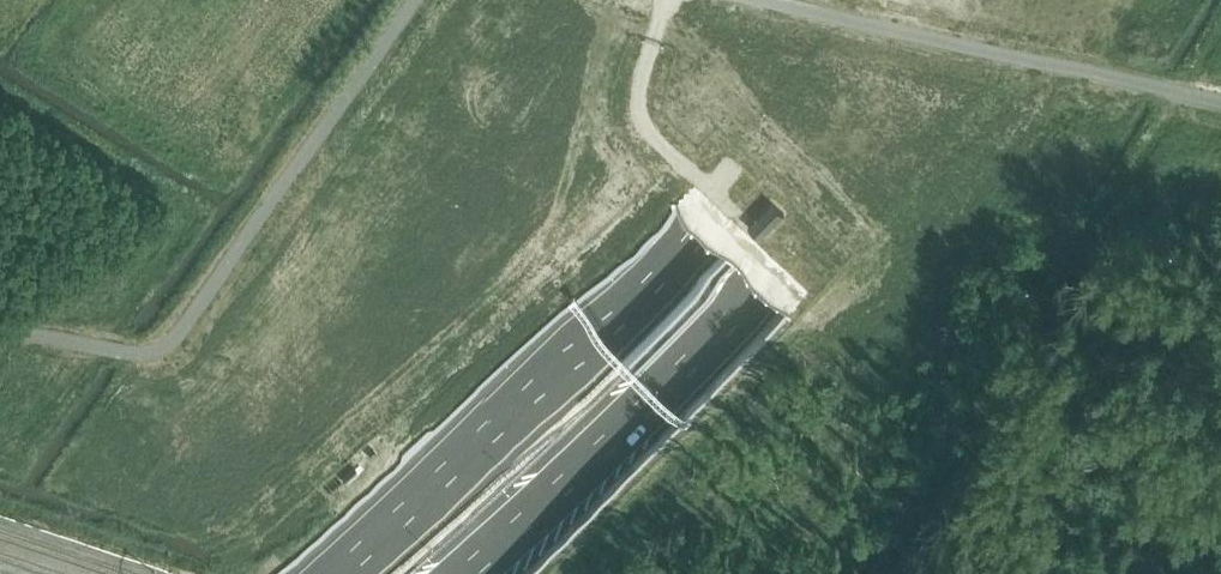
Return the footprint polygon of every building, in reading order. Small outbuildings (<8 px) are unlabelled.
[(773,201),(750,226),(762,237),(785,213),(773,201)]
